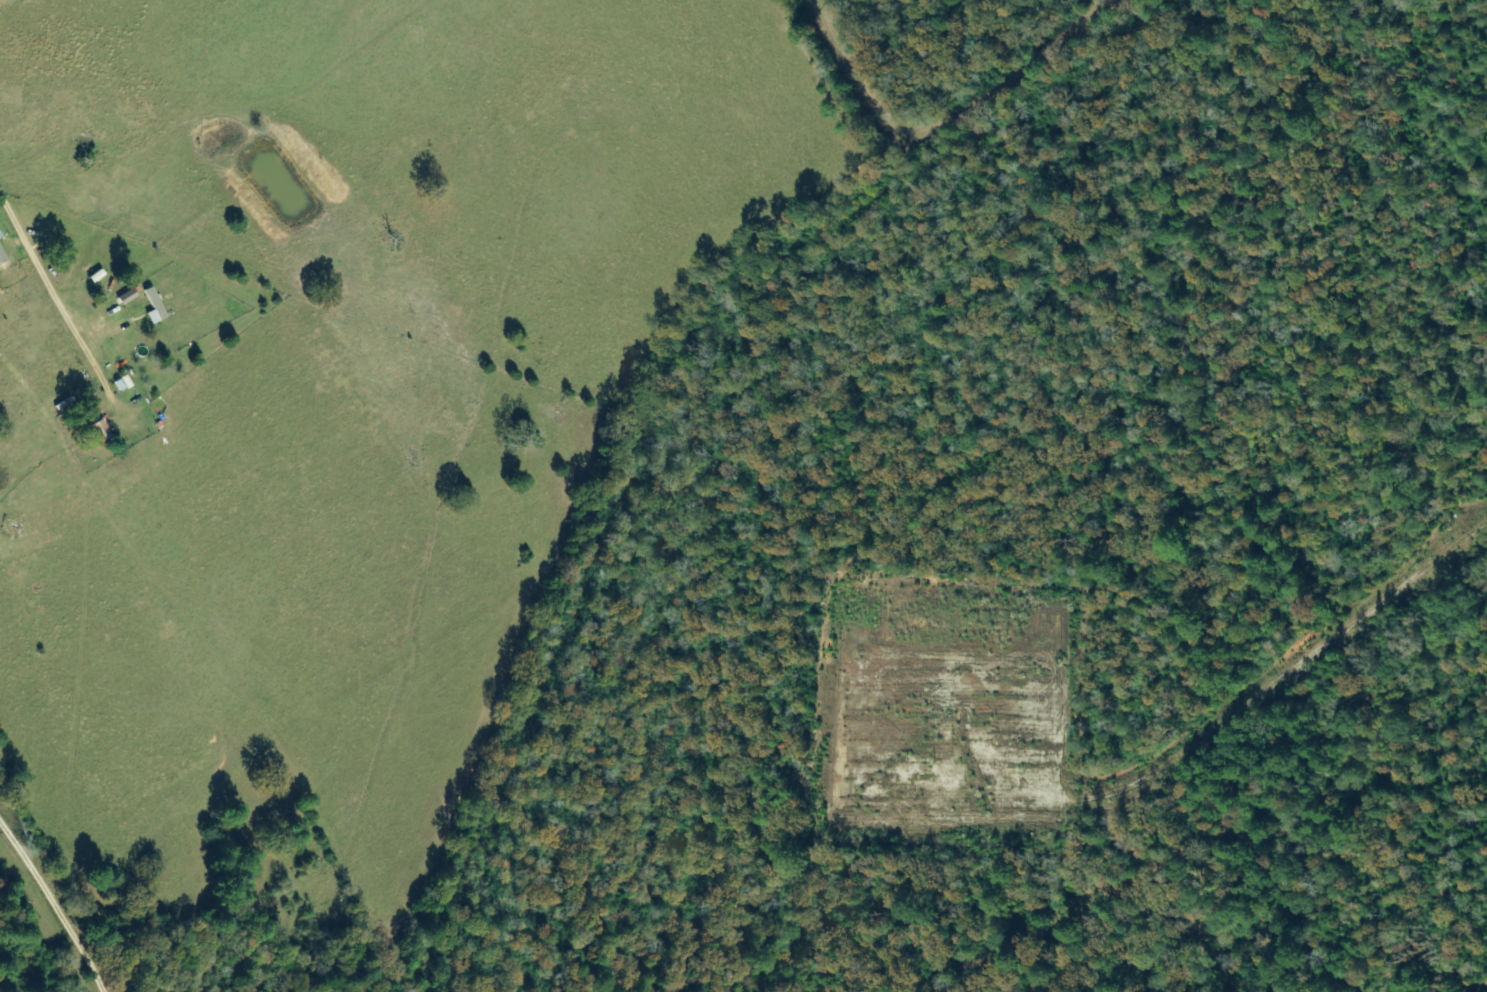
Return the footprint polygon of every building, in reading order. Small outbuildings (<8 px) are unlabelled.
[(152,310),(145,314),(151,325),(166,317),(151,287),(142,292),(152,310)] [(116,297),(119,305),(135,297),(132,289),(116,297)] [(85,428),(96,448),(113,438),(101,418),(85,428)]
